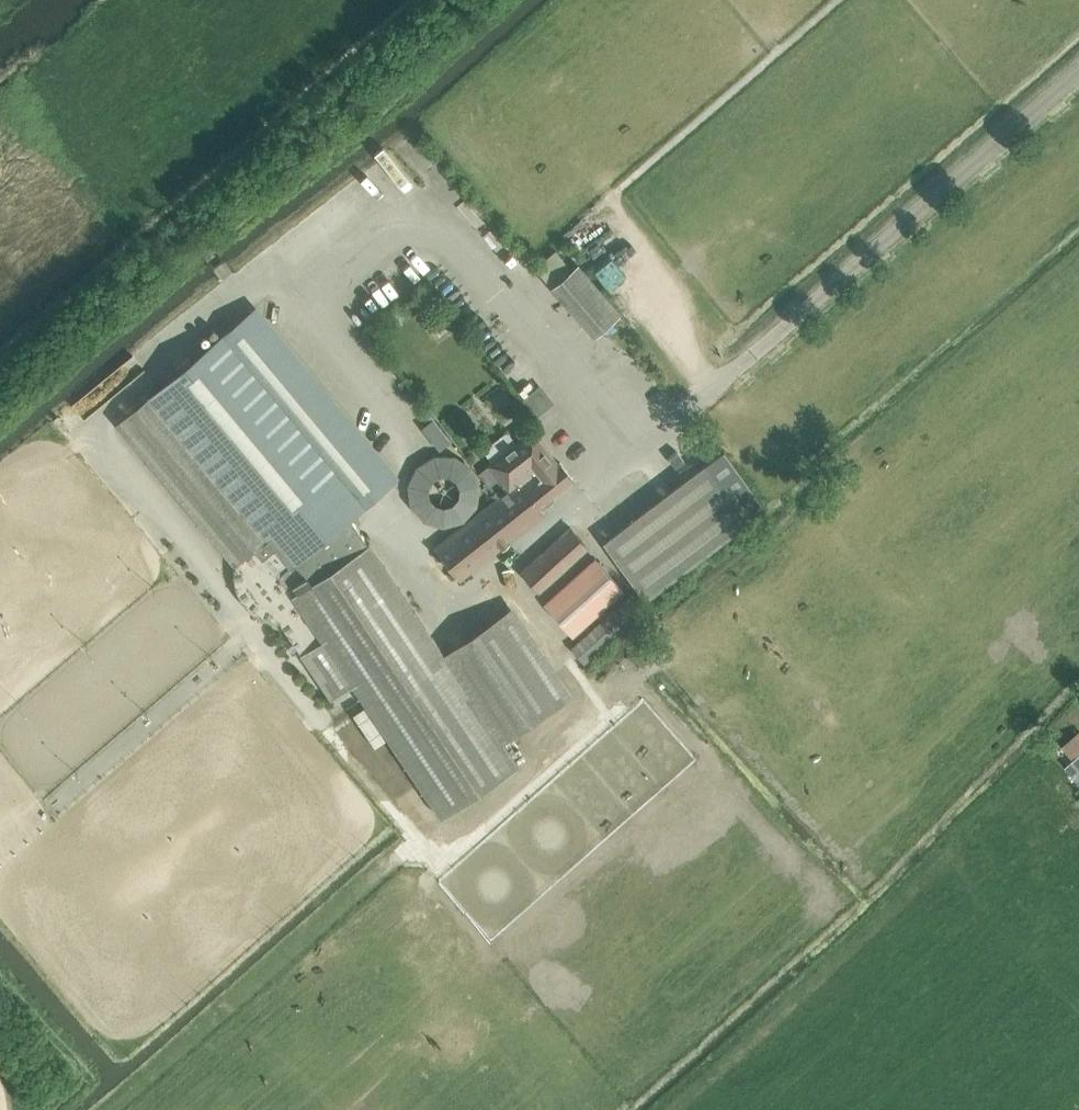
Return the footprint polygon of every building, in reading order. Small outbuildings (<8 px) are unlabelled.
[(562,276),(572,266),(558,250),(539,267),(550,279),(558,272),(562,276)] [(623,310),(579,261),(552,286),(596,335),(623,310)] [(443,653),(369,542),(368,543),(350,517),(364,505),(393,481),(252,311),(116,423),(270,608),(331,698),(352,684),(441,816),(518,765),(502,741),(568,697),(509,608),(443,653)] [(573,478),(560,462),(559,463),(532,431),(517,443),(507,431),(482,450),(492,462),(478,473),(497,498),(501,494),(527,527),(544,513),(541,508),(553,499),(554,493),(573,478)] [(644,598),(747,521),(705,463),(602,540),(644,598)] [(460,580),(527,527),(501,494),(497,498),(434,547),(460,580)] [(539,591),(588,546),(570,527),(522,571),(539,591)] [(599,562),(548,608),(569,632),(620,586),(599,562)] [(617,605),(573,645),(587,661),(632,621),(617,605)] [(366,706),(357,713),(374,739),(383,732),(366,706)]
